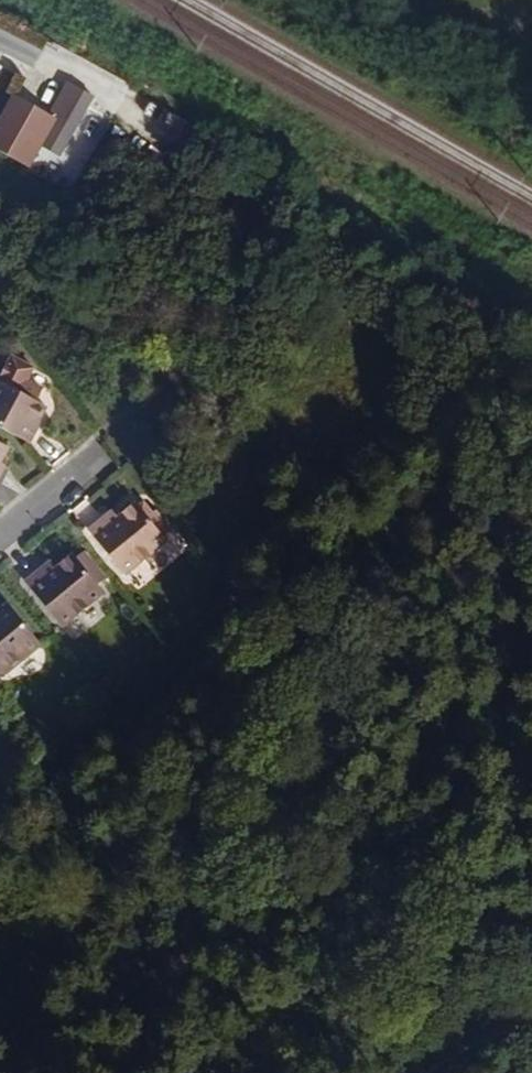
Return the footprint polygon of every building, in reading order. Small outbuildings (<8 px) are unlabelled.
[(70,84),(52,117),(60,122),(45,150),(63,160),(97,99),(70,84)] [(16,98),(0,126),(0,155),(32,172),(45,150),(60,122),(52,117),(16,98)] [(0,375),(0,380),(38,400),(45,386),(32,379),(39,365),(12,351),(0,375)] [(31,443),(39,426),(37,425),(48,405),(38,400),(0,380),(0,426),(31,443)] [(0,440),(0,463),(1,460),(9,445),(0,440)] [(137,504),(119,518),(112,524),(106,516),(90,530),(127,575),(167,542),(137,504)] [(113,510),(106,516),(112,524),(119,518),(113,510)] [(73,554),(57,567),(48,575),(42,567),(27,580),(63,625),(104,591),(99,585),(107,577),(85,551),(76,558),(73,554)] [(42,567),(48,575),(57,567),(51,560),(42,567)] [(0,611),(0,669),(3,673),(42,642),(10,602),(0,611)]
